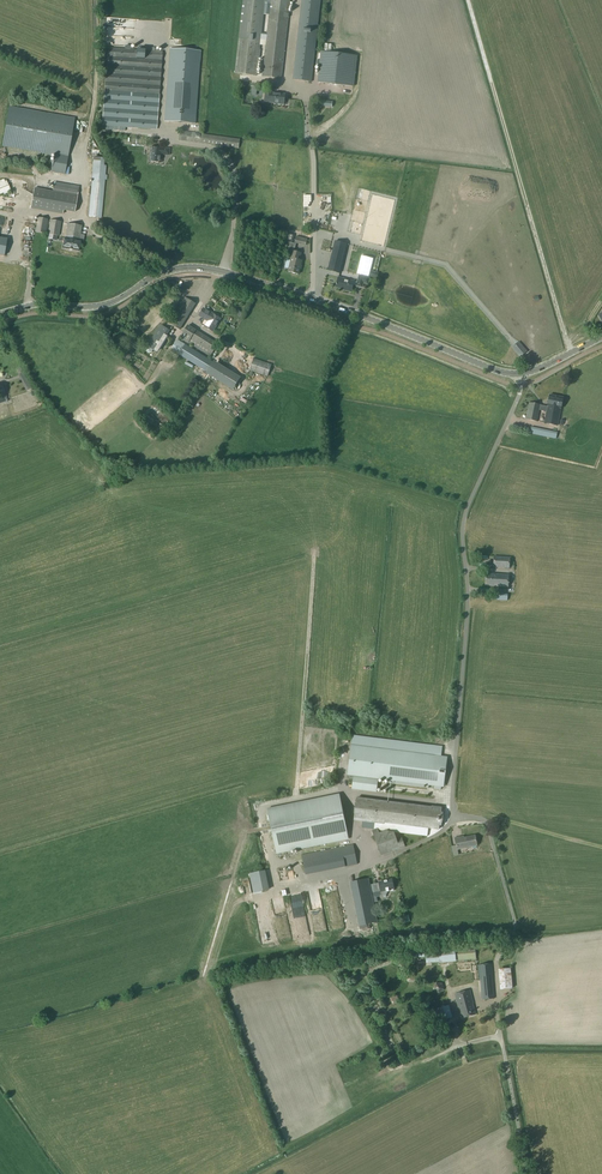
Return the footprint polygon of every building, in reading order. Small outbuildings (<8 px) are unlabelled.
[(235,73),(257,76),(261,41),(265,0),(244,0),(235,73)] [(291,0),(271,0),(262,77),(282,79),(288,24),(291,0)] [(321,0),(301,0),(292,80),(312,82),(321,0)] [(128,26),(132,26),(132,18),(103,17),(103,26),(107,26),(107,32),(128,33),(128,26)] [(102,42),(130,43),(130,35),(103,34),(102,42)] [(102,126),(157,130),(163,52),(161,51),(161,49),(158,49),(158,51),(153,51),(153,48),(137,47),(137,50),(108,48),(102,126)] [(353,87),(356,56),(326,53),(325,52),(324,52),(323,52),(321,52),(317,83),(353,87)] [(201,55),(169,53),(164,124),(196,126),(201,55)] [(275,104),(284,105),(285,95),(270,93),(269,103),(275,103),(275,104)] [(74,119),(9,108),(2,145),(54,155),(51,172),(64,175),(74,119)] [(161,155),(169,155),(170,149),(150,148),(150,162),(160,163),(161,155)] [(104,158),(94,157),(89,216),(102,218),(106,166),(104,166),(104,158)] [(8,177),(11,182),(16,179),(13,174),(8,177)] [(5,182),(4,179),(0,181),(0,194),(3,193),(4,195),(9,192),(8,191),(10,190),(6,181),(5,182)] [(53,192),(34,189),(31,209),(63,214),(63,211),(74,213),(78,190),(58,186),(53,190),(53,192)] [(35,232),(46,234),(48,220),(37,218),(35,232)] [(47,234),(59,237),(61,222),(50,220),(47,234)] [(79,242),(82,226),(68,224),(65,240),(64,239),(62,249),(79,251),(81,242),(79,242)] [(383,233),(388,238),(392,234),(387,228),(383,233)] [(17,258),(20,239),(0,236),(0,255),(17,258)] [(295,242),(306,245),(307,239),(297,237),(295,242)] [(347,244),(335,241),(328,271),(339,274),(347,244)] [(288,272),(298,275),(302,261),(299,261),(301,254),(293,252),(291,259),(292,259),(288,272)] [(354,282),(338,278),(336,288),(345,290),(345,291),(352,293),(353,285),(357,286),(362,288),(364,283),(368,284),(370,278),(359,276),(357,283),(354,282)] [(196,304),(184,298),(169,324),(180,331),(189,316),(196,304)] [(206,328),(212,332),(220,319),(203,309),(199,316),(209,322),(206,328)] [(161,325),(148,347),(146,346),(144,349),(145,350),(149,353),(150,353),(153,350),(157,353),(170,331),(161,325)] [(218,345),(206,337),(187,325),(179,338),(184,340),(210,357),(218,345)] [(229,339),(230,336),(225,334),(227,329),(222,327),(218,334),(229,339)] [(178,340),(171,350),(207,373),(214,363),(178,340)] [(512,348),(521,357),(527,351),(519,342),(512,348)] [(225,367),(229,352),(222,350),(218,365),(225,367)] [(249,371),(268,377),(272,365),(254,359),(249,371)] [(544,424),(558,426),(563,398),(550,396),(544,424)] [(525,420),(538,422),(541,405),(529,403),(525,420)] [(157,404),(153,407),(159,413),(163,410),(157,404)] [(558,433),(531,428),(530,434),(556,440),(558,433)] [(510,569),(510,558),(494,557),(494,568),(510,569)] [(485,586),(508,588),(509,575),(486,574),(485,586)] [(352,737),(351,745),(347,779),(353,779),(352,789),(376,792),(378,779),(389,780),(389,783),(428,788),(429,785),(434,786),(434,789),(441,790),(441,786),(443,787),(447,757),(439,756),(441,747),(352,737)] [(426,798),(433,799),(432,807),(431,807),(431,808),(356,799),(354,820),(384,824),(384,823),(439,829),(441,808),(440,808),(442,792),(427,790),(426,798)] [(341,805),(339,795),(267,810),(276,854),(348,839),(343,818),(344,816),(345,814),(345,812),(345,811),(344,809),(343,807),(342,806),(341,805)] [(390,825),(385,824),(381,825),(371,828),(381,856),(405,847),(401,837),(396,839),(390,825)] [(461,837),(456,839),(458,850),(477,846),(475,836),(461,839),(461,837)] [(354,845),(342,847),(337,848),(302,855),(306,875),(358,865),(354,845)] [(249,874),(253,893),(269,890),(265,870),(249,874)] [(387,894),(386,892),(394,891),(393,889),(394,889),(392,880),(379,883),(379,884),(370,886),(368,879),(351,883),(360,927),(378,923),(372,893),(381,891),(382,895),(383,896),(386,895),(387,894)] [(393,919),(394,926),(410,922),(409,915),(393,919)] [(476,959),(475,947),(455,949),(455,951),(456,961),(476,959)] [(440,952),(440,964),(455,963),(455,951),(440,952)] [(451,987),(470,984),(468,964),(446,967),(447,977),(450,977),(451,987)] [(480,981),(482,1000),(495,999),(492,964),(478,966),(480,981)] [(499,970),(501,990),(513,989),(511,969),(499,970)] [(455,995),(461,1019),(476,1015),(473,1004),(470,991),(455,995)] [(446,1007),(439,1008),(444,1031),(451,1029),(446,1007)]
